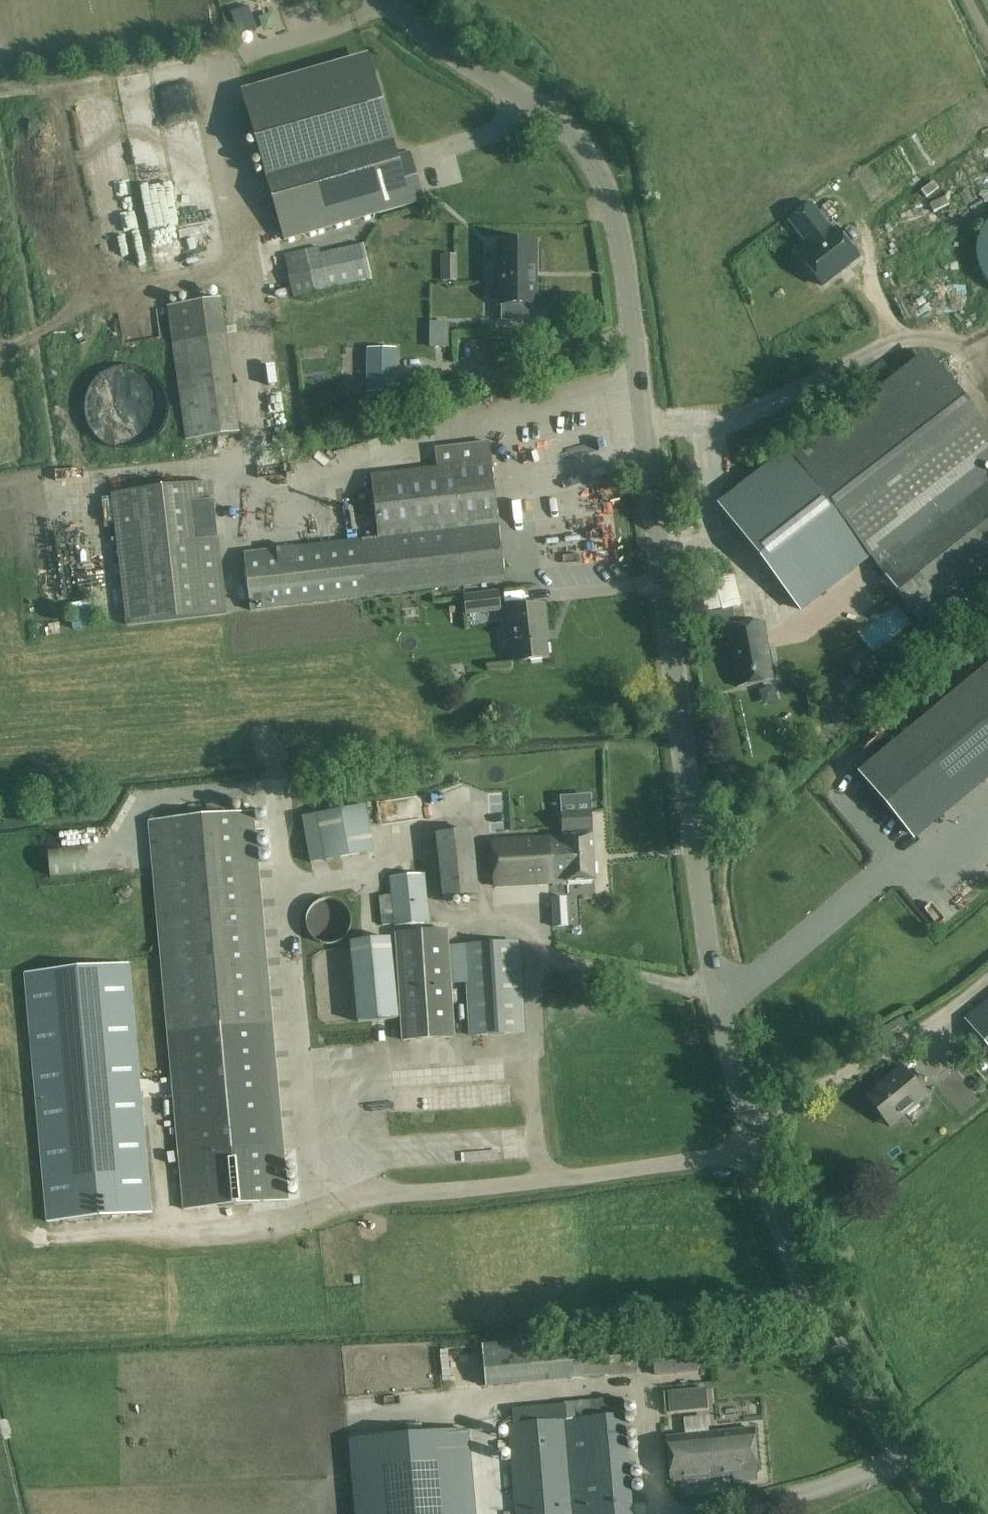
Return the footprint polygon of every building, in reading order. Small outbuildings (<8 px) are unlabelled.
[(372,208),(373,212),(422,197),(409,150),(396,153),(367,51),(241,87),(284,237),(285,237),(284,233),(372,208)] [(136,182),(156,242),(166,239),(146,179),(136,182)] [(812,203),(789,220),(811,248),(800,257),(822,285),(858,257),(837,229),(833,231),(812,203)] [(981,228),(977,240),(975,252),(977,265),(983,276),(987,281),(987,219),(981,228)] [(295,297),(372,278),(364,242),(320,252),(319,245),(284,253),(295,297)] [(483,262),(453,263),(452,242),(388,243),(389,297),(413,297),(413,289),(483,288),(483,262)] [(532,304),(536,304),(535,242),(499,242),(500,304),(501,304),(502,320),(532,320),(532,304)] [(167,305),(186,440),(240,432),(221,298),(167,305)] [(431,322),(431,334),(447,334),(448,322),(431,322)] [(447,347),(447,334),(431,334),(431,347),(447,347)] [(395,349),(366,349),(366,392),(395,392),(395,349)] [(797,461),(817,487),(834,508),(869,554),(984,465),(987,462),(987,431),(930,357),(797,461)] [(128,362),(127,381),(138,381),(138,362),(128,362)] [(568,374),(549,380),(551,390),(571,385),(568,374)] [(504,582),(492,461),(490,441),(435,447),(437,467),(370,474),(378,538),(242,555),(249,612),(504,582)] [(789,462),(768,467),(772,483),(792,478),(789,462)] [(930,633),(987,588),(987,471),(984,465),(869,554),(930,633)] [(111,493),(126,625),(227,614),(212,482),(111,493)] [(359,512),(335,517),(337,529),(362,524),(359,512)] [(728,565),(712,567),(718,598),(733,595),(728,565)] [(499,590),(464,594),(466,614),(501,610),(499,590)] [(895,592),(854,621),(863,634),(905,606),(895,592)] [(544,631),(546,630),(543,605),(508,609),(515,662),(548,658),(544,631)] [(762,622),(725,629),(736,687),(773,680),(762,622)] [(858,771),(909,833),(987,768),(987,665),(858,771)] [(381,808),(398,805),(394,785),(378,787),(381,808)] [(493,792),(494,801),(522,800),(522,791),(493,792)] [(303,817),(311,864),(374,852),(365,806),(303,817)] [(564,837),(545,838),(492,841),(495,887),(595,881),(591,811),(562,813),(564,837)] [(184,1209),(287,1198),(253,813),(149,822),(184,1209)] [(437,835),(443,899),(477,896),(471,832),(437,835)] [(395,924),(396,927),(429,923),(424,874),(390,877),(392,896),(380,897),(383,926),(395,924)] [(338,888),(301,889),(303,921),(340,919),(338,888)] [(553,927),(567,926),(566,910),(552,911),(553,927)] [(403,1043),(455,1040),(448,932),(396,935),(403,1043)] [(399,1019),(390,939),(350,943),(358,1023),(399,1019)] [(450,947),(453,983),(469,982),(473,1035),(525,1031),(519,942),(450,947)] [(47,1222),(151,1213),(128,964),(25,973),(47,1222)] [(964,1018),(987,1048),(987,998),(964,1018)] [(885,1082),(866,1098),(889,1127),(925,1097),(900,1066),(883,1080),(885,1082)] [(876,1176),(894,1170),(888,1151),(870,1157),(876,1176)] [(486,1386),(638,1373),(635,1339),(550,1346),(550,1337),(482,1343),(486,1386)] [(696,1344),(688,1345),(655,1348),(658,1376),(698,1372),(696,1344)] [(705,1388),(667,1391),(668,1412),(707,1409),(705,1388)] [(740,1395),(715,1393),(714,1405),(739,1406),(740,1395)] [(624,1413),(623,1397),(513,1407),(514,1424),(508,1425),(516,1513),(633,1513),(624,1413)] [(349,1437),(356,1513),(477,1513),(469,1427),(349,1437)] [(671,1481),(732,1476),(733,1476),(733,1482),(757,1480),(756,1473),(758,1473),(754,1430),(667,1437),(671,1481)]
